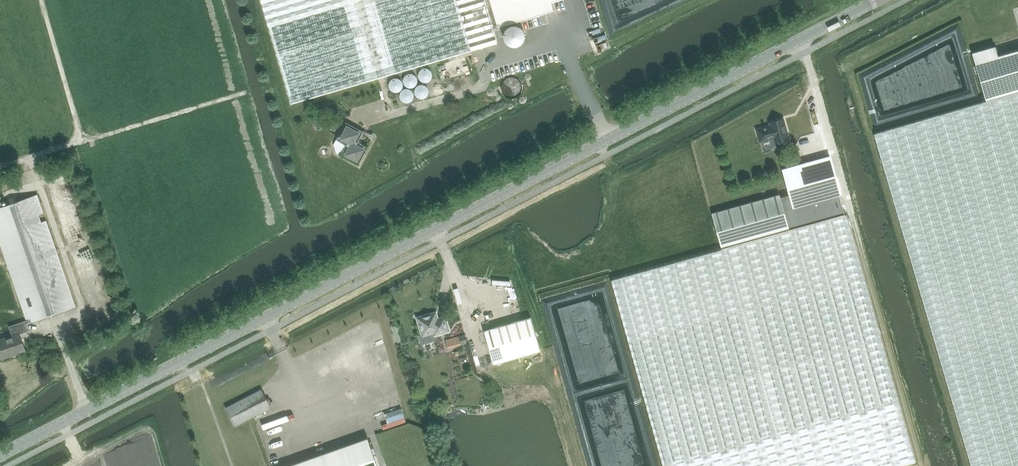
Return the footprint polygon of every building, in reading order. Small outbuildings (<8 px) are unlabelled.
[(291,103),(497,43),(492,27),(485,0),(261,0),(291,103)] [(492,27),(498,26),(545,13),(543,5),(560,0),(485,0),(492,27)] [(504,34),(505,39),(507,43),(511,45),(515,45),(519,44),(522,41),(524,38),(524,34),(523,29),(519,26),(514,25),(509,26),(505,29),(504,34)] [(596,35),(597,48),(606,47),(604,34),(596,35)] [(985,100),(1017,91),(1017,49),(997,55),(995,46),(971,52),(985,100)] [(422,82),(426,82),(429,81),(431,79),(432,76),(431,73),(429,70),(425,69),(422,69),(419,72),(418,76),(419,79),(422,82)] [(407,86),(410,87),(413,86),(415,84),(417,81),(416,78),(414,75),(411,73),(407,74),(404,76),(403,80),(404,83),(407,86)] [(390,89),(393,91),(396,91),(400,90),(402,87),(402,83),(400,80),(397,77),(393,78),(389,80),(388,83),(388,86),(390,89)] [(509,97),(513,98),(518,96),(521,92),(522,86),(521,81),(518,78),(513,77),(509,77),(505,79),(502,83),(501,87),(502,92),(505,95),(509,97)] [(418,96),(421,98),(425,97),(427,95),(428,92),(428,88),(426,85),(423,84),(419,84),(416,86),(414,90),(415,93),(418,96)] [(402,100),(406,101),(409,101),(412,99),(413,97),(414,94),(412,90),(409,88),(405,88),(402,90),(400,93),(400,97),(402,100)] [(874,133),(971,465),(1017,465),(1017,91),(985,100),(874,133)] [(775,142),(788,139),(783,120),(770,123),(771,126),(757,129),(760,141),(774,138),(775,142)] [(340,156),(358,165),(368,148),(357,142),(363,132),(345,122),(336,140),(346,145),(340,156)] [(789,192),(779,194),(789,229),(844,214),(839,194),(840,194),(830,156),(782,169),(789,192)] [(789,229),(779,194),(712,213),(722,249),(789,229)] [(28,323),(31,322),(75,306),(46,220),(41,222),(39,215),(43,213),(37,195),(0,207),(0,242),(27,320),(28,323)] [(789,229),(722,249),(611,279),(663,465),(897,465),(913,461),(915,461),(846,214),(844,214),(789,229)] [(489,281),(488,287),(510,291),(511,286),(489,281)] [(465,320),(469,318),(463,301),(458,303),(465,320)] [(417,318),(422,335),(419,336),(421,343),(422,344),(434,341),(432,333),(442,330),(444,331),(448,330),(444,318),(437,320),(437,318),(430,314),(417,318)] [(493,365),(540,351),(530,317),(483,331),(493,365)] [(28,323),(27,320),(9,326),(12,336),(0,340),(0,344),(2,348),(0,349),(0,350),(3,358),(25,350),(19,334),(27,331),(25,324),(28,323)] [(226,407),(236,426),(271,408),(261,389),(226,407)] [(359,417),(362,417),(362,422),(375,420),(374,409),(359,411),(359,417)] [(277,442),(277,437),(285,437),(285,430),(280,429),(281,420),(261,418),(259,441),(277,442)] [(288,465),(377,465),(367,438),(288,465)]
